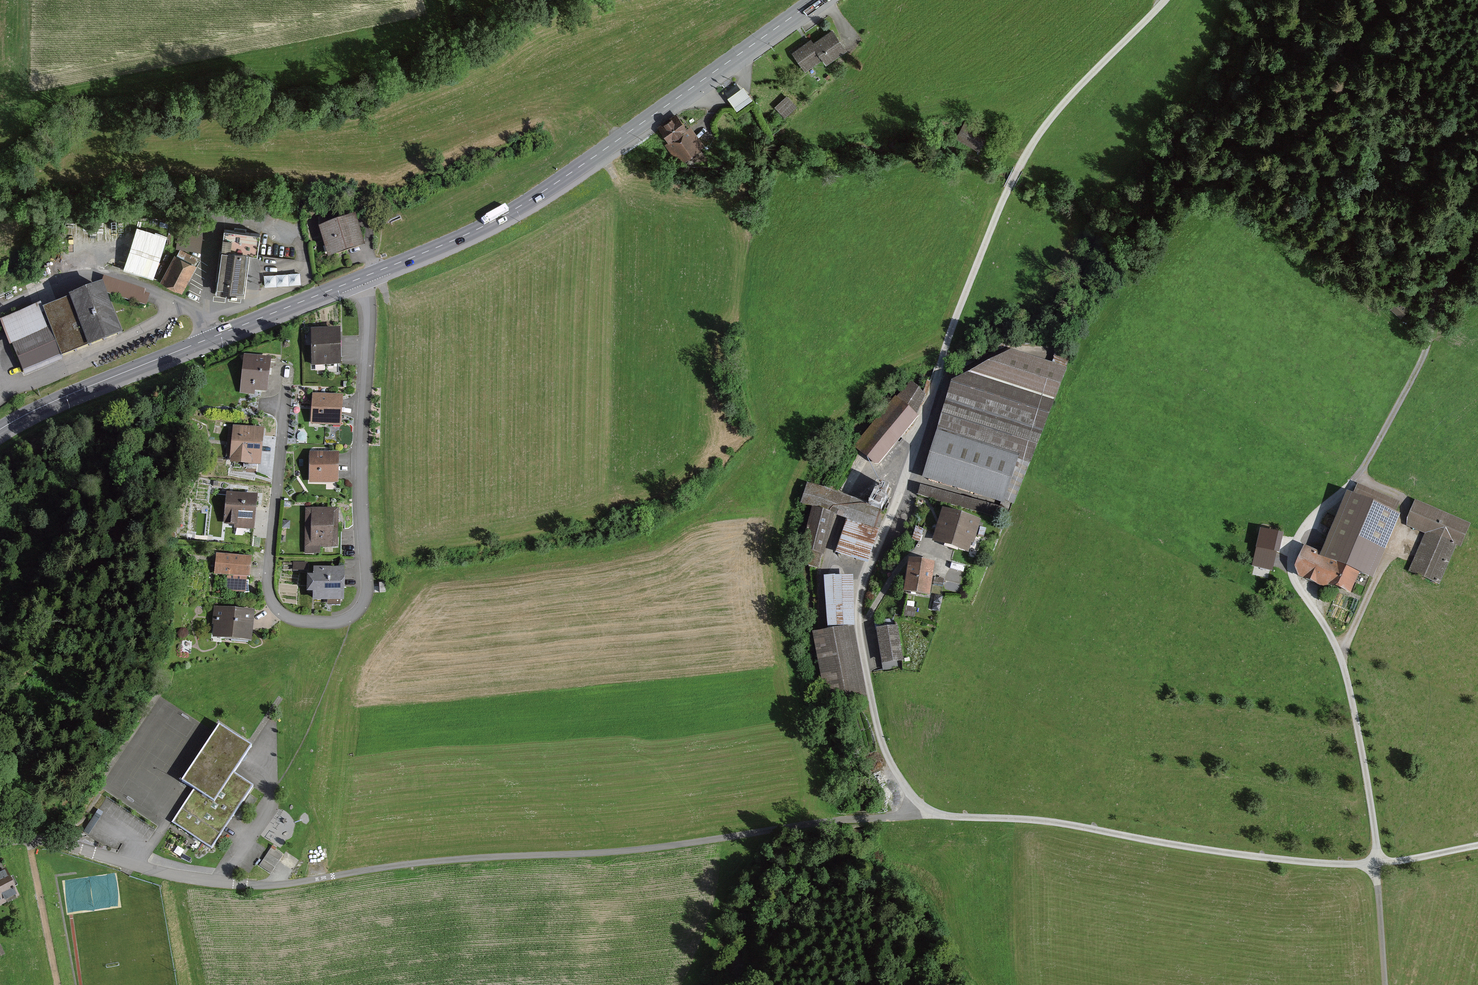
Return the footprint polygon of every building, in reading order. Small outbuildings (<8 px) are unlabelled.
[(809,42),(791,55),(803,71),(820,58),(824,64),(843,50),(830,32),(812,45),(809,42)] [(739,89),(723,100),(732,112),(747,101),(739,89)] [(786,97),(776,108),(785,117),(796,107),(786,97)] [(674,118),(657,130),(678,160),(701,144),(689,127),(683,131),(674,118)] [(1001,138),(965,120),(953,144),(989,162),(1001,138)] [(361,244),(352,221),(318,233),(327,257),(361,244)] [(219,253),(247,256),(260,257),(263,235),(219,230),(217,253),(219,253)] [(182,292),(199,260),(179,250),(162,282),(182,292)] [(242,297),(247,256),(219,253),(215,294),(242,297)] [(265,286),(301,285),(301,273),(265,274),(265,286)] [(145,293),(146,290),(105,277),(102,283),(106,293),(147,306),(150,294),(145,293)] [(69,297),(88,346),(122,333),(106,293),(102,283),(69,296),(69,297)] [(42,309),(62,356),(88,346),(69,297),(42,309)] [(1,320),(24,377),(64,360),(62,356),(42,309),(40,304),(1,320)] [(337,366),(339,333),(312,331),(310,365),(337,366)] [(1061,369),(1007,354),(945,386),(913,496),(1007,519),(1061,369)] [(267,393),(269,363),(244,361),(242,391),(267,393)] [(916,417),(924,399),(909,388),(896,402),(853,450),(874,467),(916,417)] [(338,429),(339,397),(313,396),(312,428),(338,429)] [(259,467),(262,433),(234,430),(231,465),(259,467)] [(336,486),(337,455),(311,454),(309,485),(336,486)] [(877,532),(891,490),(877,486),(871,506),(823,490),(804,548),(821,553),(833,517),(844,521),(877,532)] [(1367,578),(1396,504),(1359,490),(1347,520),(1342,518),(1333,543),(1327,541),(1320,558),(1306,552),(1297,556),(1293,568),(1296,577),(1326,589),(1328,585),(1348,592),(1356,573),(1367,578)] [(251,531),(254,499),(227,496),(224,529),(251,531)] [(1467,527),(1414,503),(1405,522),(1426,531),(1408,571),(1436,583),(1454,544),(1458,546),(1467,527)] [(981,520),(942,508),(932,541),(969,553),(972,543),(974,544),(981,520)] [(336,550),(336,513),(307,512),(307,550),(336,550)] [(833,554),(866,564),(877,532),(844,521),(833,554)] [(1263,529),(1258,555),(1273,558),(1278,532),(1263,529)] [(250,578),(252,557),(216,553),(214,575),(227,576),(225,591),(246,593),(247,578),(250,578)] [(935,561),(909,558),(904,592),(930,595),(935,561)] [(338,603),(339,571),(312,570),(312,603),(338,603)] [(852,576),(825,577),(828,630),(814,633),(827,704),(866,696),(853,628),(852,576)] [(248,642),(250,614),(212,611),(211,640),(248,642)] [(896,628),(874,632),(880,666),(901,663),(896,628)] [(233,774),(250,748),(219,728),(186,781),(201,790),(178,825),(216,849),(255,788),(233,774)] [(261,867),(273,873),(283,853),(271,847),(261,867)] [(0,873),(0,900),(12,894),(1,873),(0,873)]
